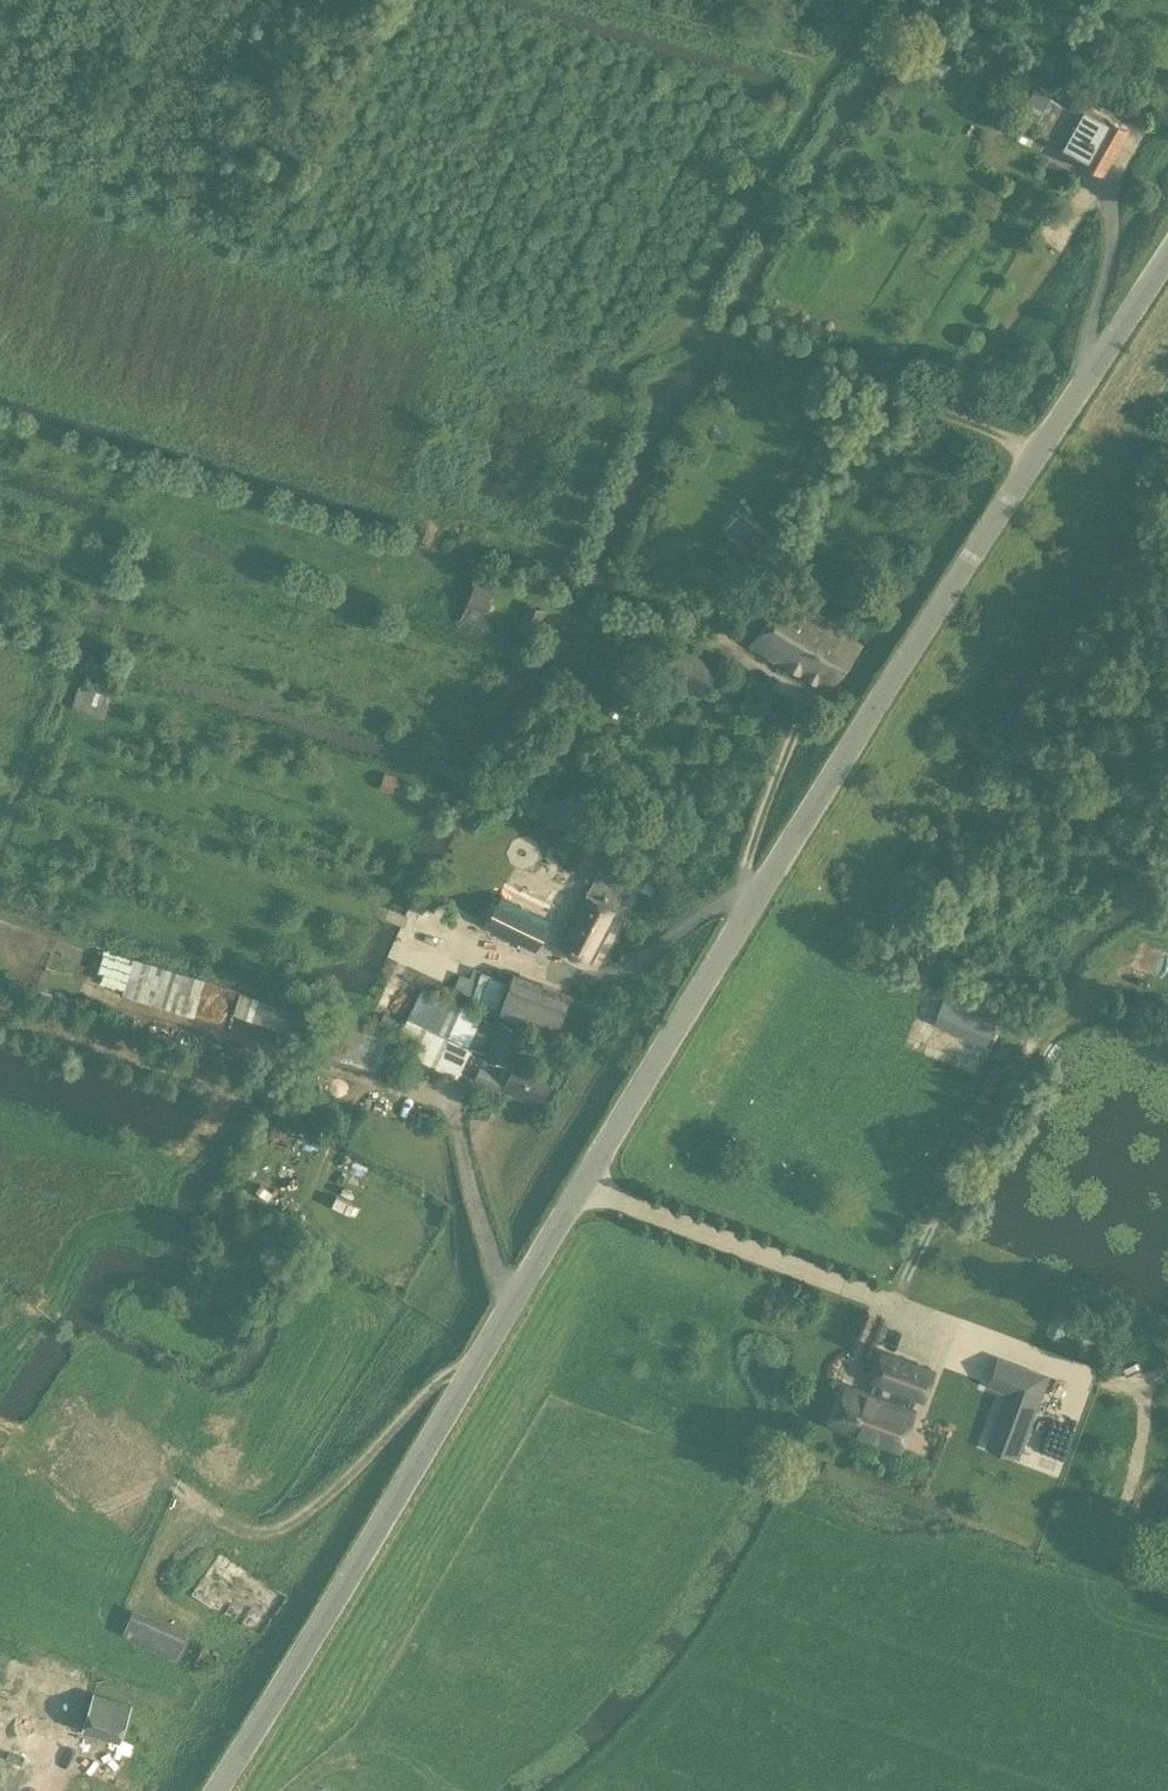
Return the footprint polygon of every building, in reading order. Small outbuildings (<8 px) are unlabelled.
[(1104,101),(1100,108),(1088,102),(1081,115),(1050,97),(1034,126),(1064,143),(1061,147),(1083,159),(1082,160),(1103,172),(1128,129),(1108,117),(1114,107),(1104,101)] [(490,594),(473,587),(461,619),(479,625),(490,594)] [(829,691),(862,647),(791,595),(750,644),(829,691)] [(536,632),(545,609),(527,603),(519,626),(536,632)] [(702,697),(719,667),(677,646),(661,674),(702,697)] [(79,686),(73,707),(104,717),(111,696),(79,686)] [(385,775),(381,786),(392,789),(395,778),(385,775)] [(592,961),(635,880),(603,863),(598,871),(592,868),(586,878),(593,882),(559,944),(592,961)] [(648,879),(641,891),(652,897),(658,884),(648,879)] [(498,897),(484,925),(536,950),(550,923),(498,897)] [(123,993),(194,1016),(205,981),(135,958),(123,993)] [(556,1033),(569,999),(511,977),(510,981),(482,970),(471,1001),(556,1033)] [(940,1027),(986,1046),(1001,1010),(948,988),(942,1003),(949,1006),(940,1027)] [(331,1015),(319,1051),(383,1070),(395,1047),(458,1076),(471,1046),(506,1063),(501,1074),(508,1077),(502,1089),(540,1106),(555,1074),(510,1054),(521,1031),(501,1021),(500,1025),(421,990),(399,1037),(331,1015)] [(420,1111),(417,1126),(433,1130),(436,1115),(420,1111)] [(235,1304),(216,1295),(207,1315),(226,1324),(235,1304)] [(913,1410),(910,1409),(916,1394),(923,1397),(933,1370),(883,1352),(874,1378),(883,1382),(877,1398),(847,1386),(833,1423),(899,1448),(913,1410)] [(998,1357),(988,1384),(1006,1390),(986,1444),(1018,1456),(1047,1375),(998,1357)] [(134,1609),(123,1633),(178,1658),(188,1635),(134,1609)] [(0,1697),(72,1724),(86,1686),(15,1659),(0,1697)] [(120,1740),(131,1706),(94,1694),(83,1728),(120,1740)]
